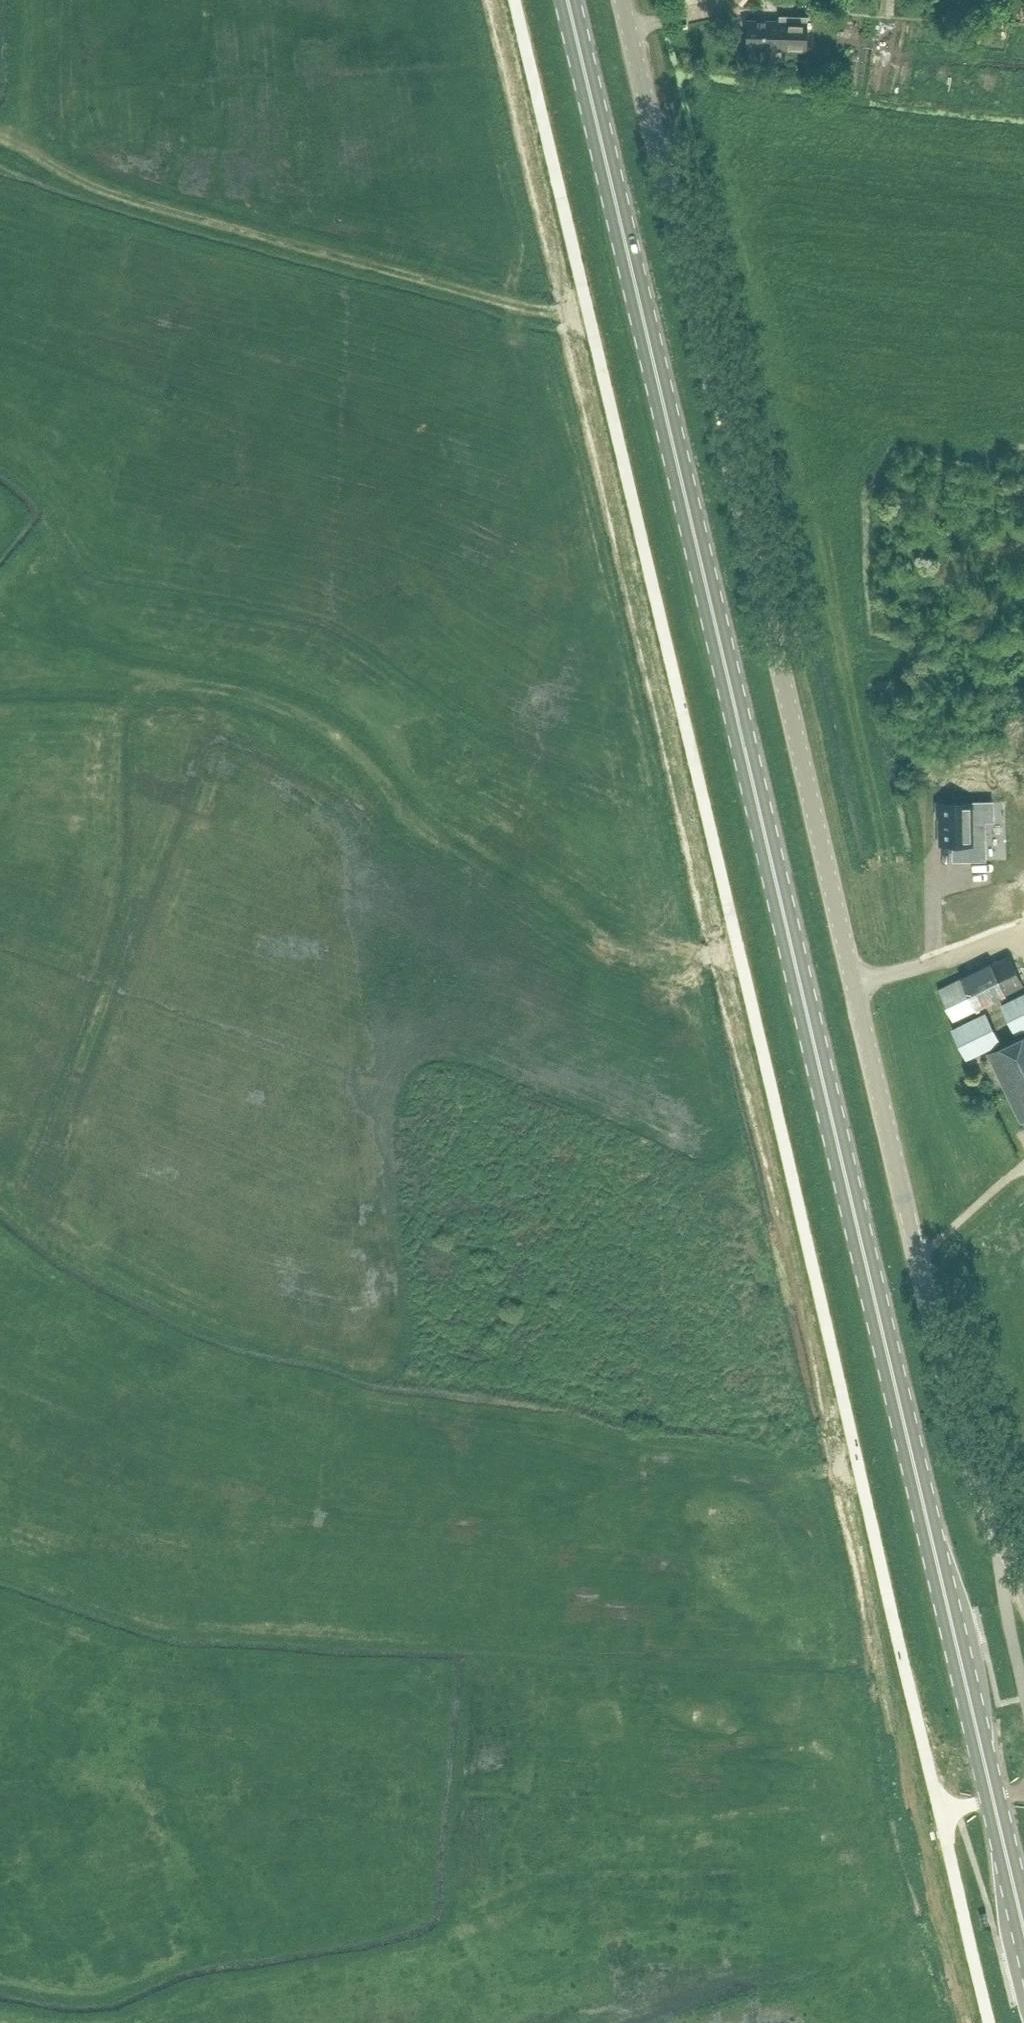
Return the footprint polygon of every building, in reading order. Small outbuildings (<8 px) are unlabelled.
[(795,50),(795,33),(807,34),(808,18),(796,17),(779,16),(779,21),(748,20),(747,48),(779,50),(779,49),(795,50)] [(940,843),(970,843),(969,819),(978,819),(977,801),(937,801),(937,815),(939,815),(940,843)] [(1008,954),(936,988),(951,1019),(1022,985),(1008,954)] [(1023,1027),(1023,992),(1000,1003),(999,1007),(1012,1032),(1023,1027)] [(951,1030),(966,1056),(997,1040),(982,1015),(951,1030)] [(987,1053),(1020,1121),(1023,1120),(1023,1121),(1023,1035),(987,1053)]
